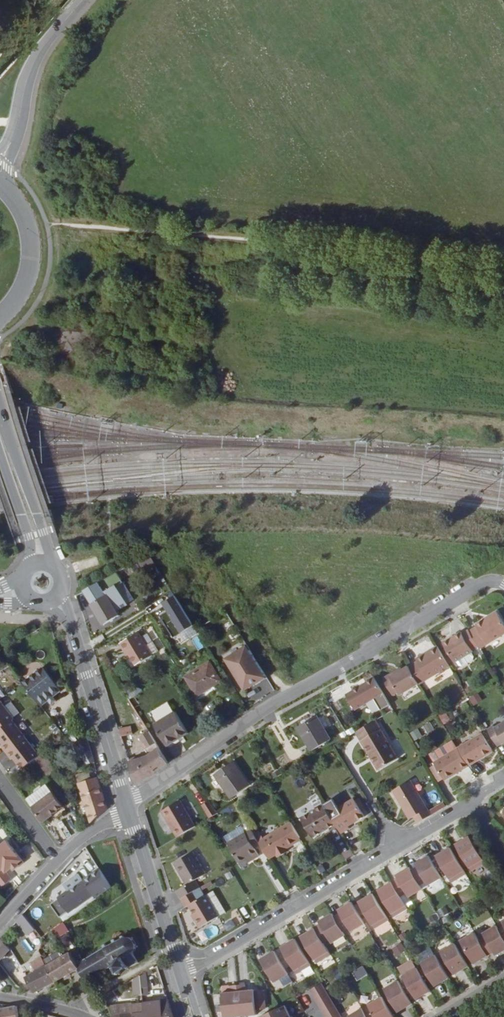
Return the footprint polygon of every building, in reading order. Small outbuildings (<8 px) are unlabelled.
[(130,567),(133,574),(145,567),(141,560),(130,567)] [(115,574),(119,582),(133,574),(130,567),(115,574)] [(115,574),(83,592),(104,626),(119,617),(111,604),(119,599),(111,586),(119,582),(115,574)] [(177,634),(172,637),(177,646),(197,634),(173,593),(158,602),(177,634)] [(479,647),(503,633),(503,623),(497,611),(475,623),(476,625),(469,630),(478,645),(479,647)] [(171,636),(176,633),(169,622),(164,625),(171,636)] [(478,645),(469,630),(468,629),(462,633),(461,631),(443,642),(455,662),(456,661),(473,651),(471,649),(478,645)] [(152,658),(147,648),(139,634),(120,645),(125,653),(127,652),(129,656),(136,667),(152,658)] [(159,654),(153,644),(147,648),(152,658),(159,654)] [(417,661),(409,666),(411,669),(419,683),(439,671),(442,672),(445,670),(444,668),(449,665),(437,645),(429,650),(430,653),(426,656),(424,653),(415,659),(417,661)] [(226,659),(246,691),(268,678),(248,646),(226,659)] [(474,656),(471,652),(456,661),(459,665),(462,666),(473,659),(474,656)] [(186,678),(197,696),(221,682),(210,664),(186,678)] [(42,669),(23,684),(42,707),(54,698),(61,692),(42,669)] [(401,675),(411,691),(421,686),(419,683),(411,669),(405,673),(401,675)] [(403,696),(411,691),(401,675),(399,676),(397,673),(384,681),(394,697),(400,693),(403,696)] [(383,694),(374,678),(346,694),(356,711),(383,694)] [(468,697),(473,705),(481,700),(477,692),(468,697)] [(40,755),(0,702),(0,738),(23,768),(40,755)] [(175,714),(168,703),(149,715),(156,725),(154,726),(168,748),(189,735),(176,713),(175,714)] [(313,707),(308,711),(314,720),(319,716),(313,707)] [(314,720),(308,711),(291,721),(306,744),(323,734),(314,720)] [(398,759),(377,722),(356,734),(378,771),(398,759)] [(495,728),(494,726),(488,729),(497,746),(503,742),(503,743),(503,723),(495,728)] [(408,733),(412,741),(421,736),(416,728),(408,733)] [(129,731),(119,733),(123,744),(132,741),(129,731)] [(141,784),(169,765),(149,733),(140,739),(150,756),(147,757),(129,763),(135,782),(141,784)] [(458,749),(468,766),(493,751),(483,734),(458,749)] [(71,744),(87,765),(93,763),(86,740),(71,744)] [(449,754),(459,771),(468,766),(458,749),(449,754)] [(444,780),(459,771),(449,754),(434,762),(444,780)] [(245,784),(230,760),(213,771),(228,795),(245,784)] [(76,778),(78,785),(91,780),(89,774),(76,778)] [(108,810),(98,778),(97,778),(91,780),(78,785),(90,822),(91,824),(108,810)] [(413,819),(416,825),(430,817),(410,783),(393,793),(409,821),(413,819)] [(277,794),(271,784),(268,786),(274,796),(277,794)] [(54,792),(33,808),(42,821),(44,824),(65,808),(54,792)] [(334,826),(340,836),(348,830),(347,828),(363,818),(352,800),(327,815),(334,826)] [(177,839),(195,828),(179,801),(161,812),(177,839)] [(431,814),(444,806),(441,801),(428,809),(431,814)] [(218,815),(210,802),(203,806),(212,818),(218,815)] [(235,805),(227,809),(231,816),(239,811),(235,805)] [(334,826),(327,815),(322,806),(300,820),(312,840),(334,826)] [(260,848),(268,861),(276,857),(278,860),(287,855),(284,850),(300,841),(289,823),(257,842),(260,848)] [(254,851),(260,848),(257,842),(250,831),(227,845),(239,866),(245,862),(247,864),(252,862),(258,858),(254,851)] [(470,838),(456,846),(472,873),(486,864),(470,838)] [(3,889),(6,887),(6,888),(12,883),(11,883),(13,881),(6,871),(11,868),(15,873),(26,865),(9,842),(1,848),(0,846),(0,885),(3,889)] [(450,849),(436,858),(452,885),(466,876),(450,849)] [(176,892),(180,899),(194,891),(199,888),(195,880),(204,875),(192,854),(174,865),(186,887),(176,892)] [(418,869),(411,872),(420,887),(426,883),(428,887),(442,879),(429,857),(416,865),(418,869)] [(398,880),(392,884),(400,898),(406,894),(409,899),(422,891),(420,887),(411,872),(409,869),(396,877),(398,880)] [(93,895),(85,882),(60,900),(69,912),(93,895)] [(400,898),(392,884),(378,892),(393,919),(407,911),(400,898)] [(194,891),(180,899),(185,908),(189,906),(193,913),(197,920),(195,921),(199,928),(217,918),(205,897),(199,901),(194,891)] [(212,893),(205,897),(217,918),(225,914),(212,893)] [(372,896),(358,904),(374,930),(388,922),(372,896)] [(334,918),(342,933),(348,930),(351,934),(364,926),(351,904),(338,912),(340,915),(334,918)] [(37,919),(30,908),(24,914),(31,923),(37,919)] [(320,926),(314,930),(323,945),(329,941),(331,945),(345,937),(342,933),(334,918),(332,915),(318,923),(320,926)] [(479,942),(487,957),(494,954),(496,957),(503,952),(503,940),(499,931),(496,927),(483,935),(485,939),(479,942)] [(314,930),(300,938),(316,965),(330,957),(323,945),(314,930)] [(474,965),(487,957),(479,942),(474,934),(460,942),(474,965)] [(124,938),(124,937),(123,936),(121,937),(122,939),(117,942),(116,938),(112,940),(114,943),(107,946),(106,944),(102,946),(104,948),(83,962),(77,966),(79,971),(86,982),(108,970),(113,978),(117,975),(121,976),(120,972),(126,969),(130,971),(130,968),(139,964),(134,954),(136,949),(138,949),(138,946),(136,946),(136,943),(134,940),(134,939),(132,937),(131,939),(124,938)] [(21,943),(29,952),(34,947),(26,938),(21,943)] [(1,939),(0,941),(0,962),(11,950),(1,939)] [(294,940),(280,949),(296,975),(310,967),(294,940)] [(390,947),(395,956),(405,950),(400,942),(390,947)] [(453,976),(467,968),(454,945),(440,953),(453,976)] [(37,956),(33,949),(24,955),(28,962),(37,956)] [(77,966),(83,962),(77,951),(47,968),(57,982),(79,971),(77,966)] [(274,984),(288,976),(274,952),(260,961),(274,984)] [(61,953),(48,961),(51,966),(64,958),(61,953)] [(448,979),(434,956),(420,964),(434,987),(448,979)] [(356,980),(367,975),(362,965),(351,970),(356,980)] [(57,982),(47,968),(27,979),(36,993),(57,982)] [(415,969),(401,977),(415,1000),(429,992),(415,969)] [(397,981),(383,990),(397,1013),(411,1004),(397,981)] [(321,985),(309,992),(324,1016),(339,1016),(321,985)] [(240,1016),(246,1016),(256,1016),(254,991),(245,992),(244,986),(237,987),(240,1016)] [(237,987),(229,988),(230,993),(221,994),(223,1016),(240,1016),(237,987)] [(118,996),(115,990),(103,996),(106,1003),(118,996)] [(264,992),(254,993),(256,1009),(266,1009),(264,992)] [(380,997),(367,1005),(369,1009),(363,1013),(366,1016),(392,1016),(380,997)] [(144,1004),(144,1001),(108,1006),(110,1009),(121,1008),(122,1013),(134,1011),(133,1006),(144,1004)] [(169,1001),(144,1004),(145,1013),(134,1014),(135,1016),(173,1016),(169,1001)] [(144,1004),(133,1006),(134,1011),(122,1013),(121,1008),(110,1009),(113,1015),(113,1016),(135,1016),(134,1014),(145,1013),(144,1004)] [(263,1016),(289,1016),(284,1006),(280,1009),(263,1016)] [(17,1007),(0,1011),(0,1016),(19,1016),(17,1007)] [(347,1016),(348,1016),(366,1016),(363,1013),(361,1008),(347,1016)]
